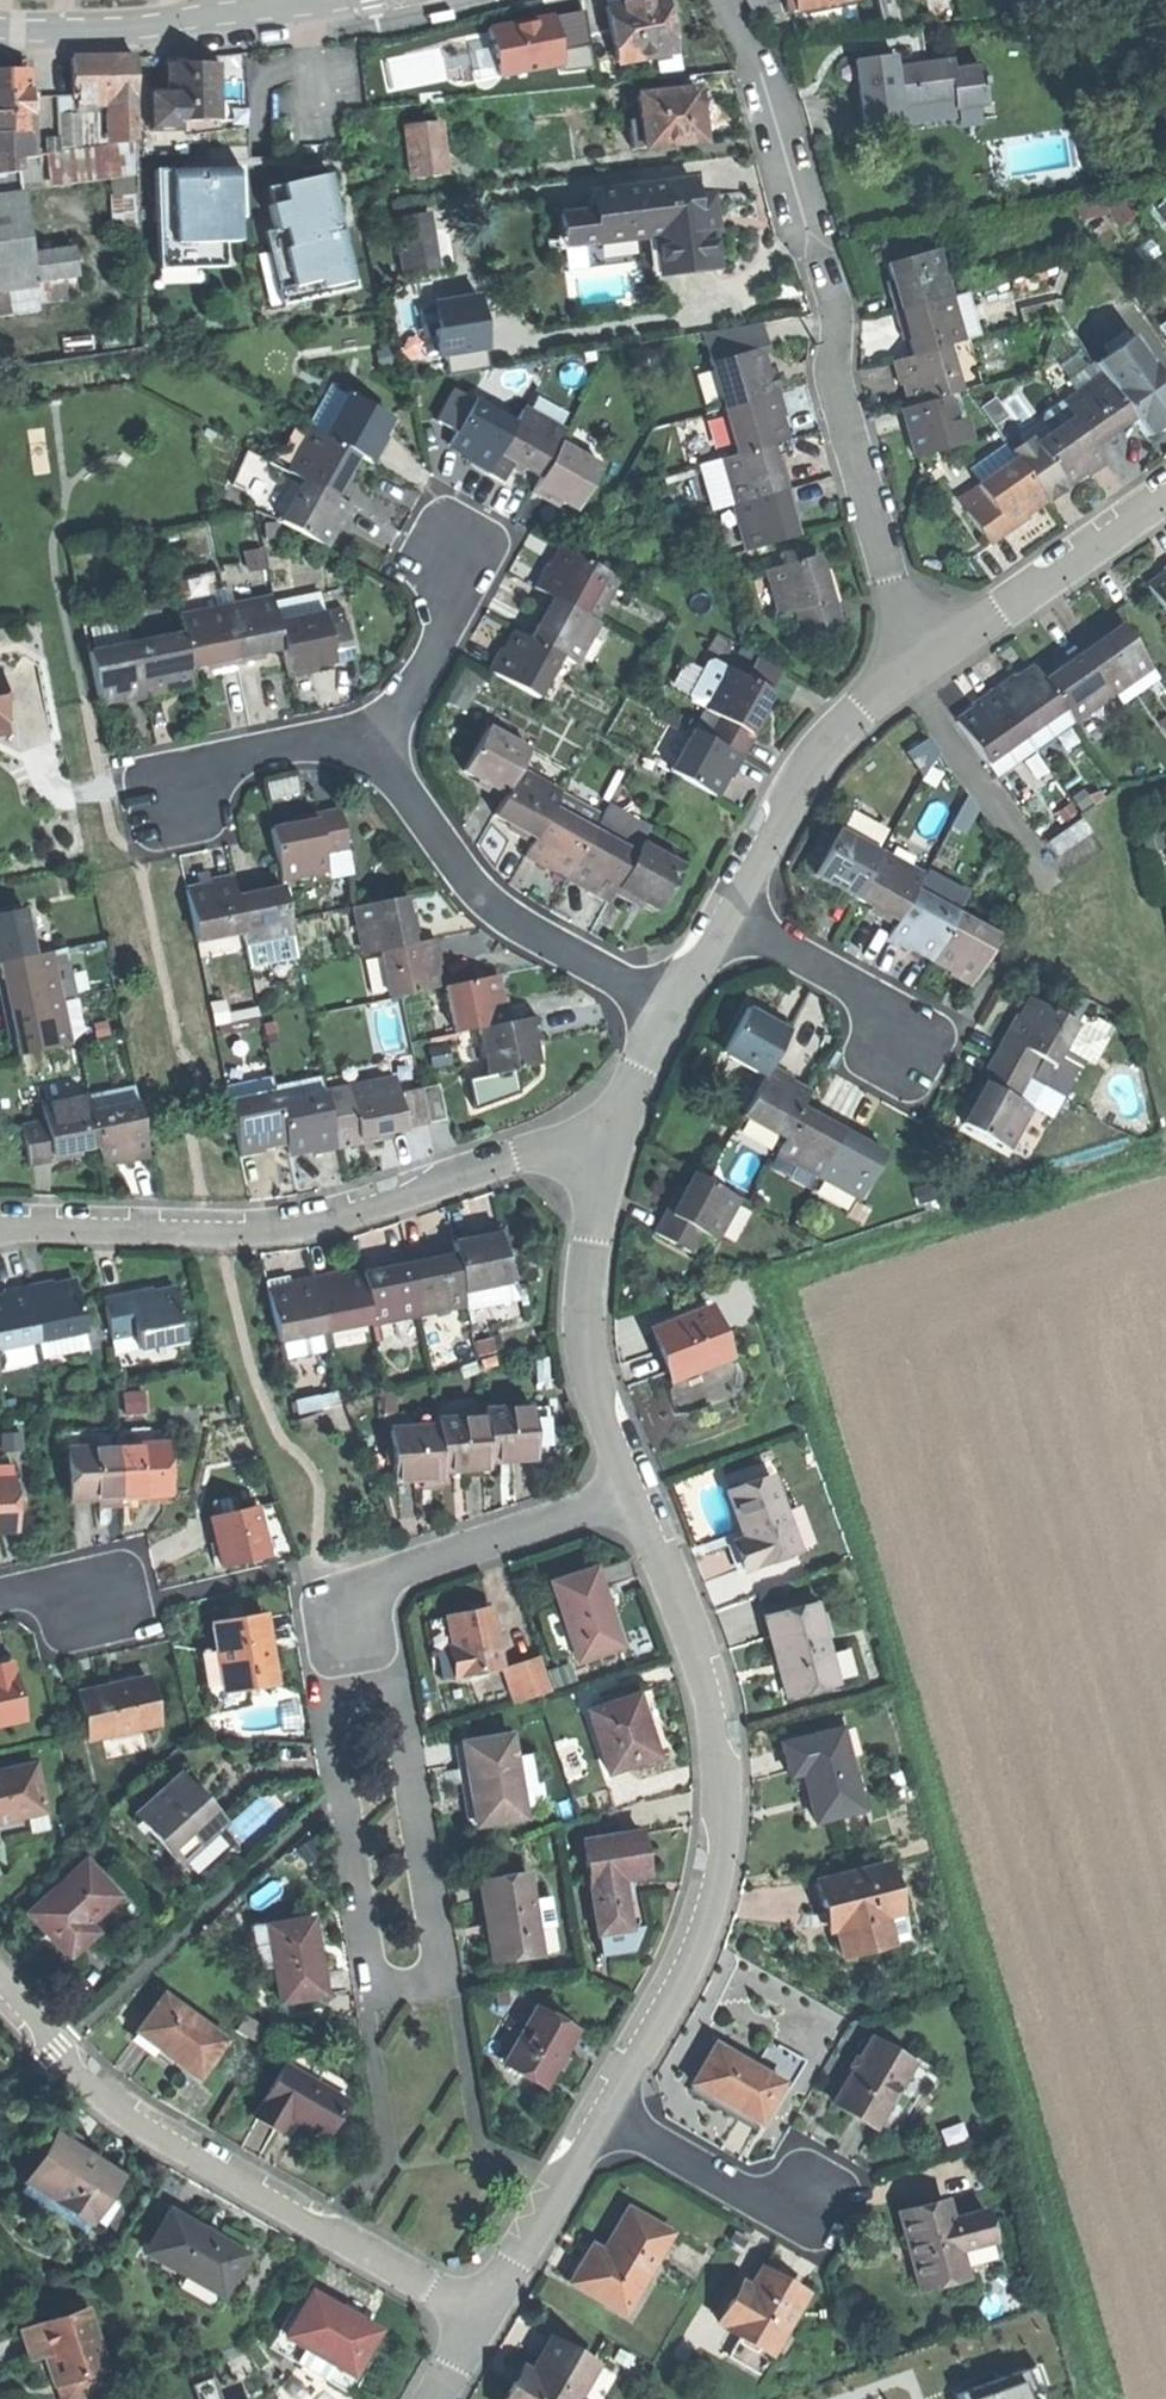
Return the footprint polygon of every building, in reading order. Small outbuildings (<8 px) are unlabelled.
[(605,7),(616,62),(674,50),(664,0),(636,0),(632,1),(605,7)] [(786,11),(844,0),(784,0),(786,11)] [(883,26),(902,22),(897,0),(878,0),(883,26)] [(1018,8),(1066,0),(1017,0),(1018,8)] [(585,14),(566,17),(570,37),(589,33),(585,14)] [(522,46),(570,37),(566,17),(518,26),(522,46)] [(858,94),(862,128),(899,123),(897,106),(952,99),(953,108),(978,105),(984,104),(979,67),(950,70),(949,61),(893,68),(891,56),(853,61),(858,94)] [(73,97),(112,96),(110,57),(72,58),(73,97)] [(112,108),(136,108),(135,57),(110,57),(112,96),(112,108)] [(191,65),(168,65),(169,92),(148,93),(149,128),(173,128),(172,121),(219,119),(217,64),(191,65)] [(30,135),(29,111),(28,93),(28,71),(10,71),(0,72),(0,136),(30,135)] [(632,149),(704,142),(701,117),(699,89),(639,94),(641,119),(630,120),(632,149)] [(37,92),(28,93),(29,111),(37,111),(37,92)] [(980,125),(978,105),(953,108),(952,99),(897,106),(899,123),(900,131),(954,124),(955,129),(980,125)] [(138,142),(136,108),(112,108),(114,144),(138,142)] [(408,123),(413,178),(456,175),(451,120),(408,123)] [(30,135),(0,136),(0,159),(18,157),(30,155),(30,135)] [(18,157),(0,159),(0,286),(34,281),(75,275),(77,275),(73,248),(71,248),(64,249),(49,251),(32,254),(18,157)] [(241,168),(154,171),(157,261),(184,260),(184,244),(224,243),(237,242),(236,219),(242,219),(241,168)] [(327,175),(279,186),(283,202),(270,205),(268,206),(274,230),(276,241),(271,242),(285,305),(354,289),(327,175)] [(599,240),(599,242),(656,235),(675,233),(674,224),(697,222),(694,199),(692,181),(593,193),(595,210),(599,240)] [(267,189),(270,205),(283,202),(279,186),(267,189)] [(712,197),(694,199),(697,222),(674,224),(675,233),(656,235),(660,276),(716,269),(711,231),(710,220),(715,220),(712,197)] [(565,244),(599,240),(595,210),(562,215),(565,244)] [(429,212),(397,217),(406,273),(438,268),(429,212)] [(280,306),(285,305),(271,242),(276,241),(274,230),(263,233),(280,306)] [(70,241),(63,242),(64,249),(71,248),(70,241)] [(48,244),(49,251),(64,249),(63,242),(48,244)] [(224,268),(224,243),(184,244),(184,260),(157,261),(158,271),(224,268)] [(894,314),(947,299),(934,252),(885,266),(890,282),(892,289),(887,290),(894,314)] [(79,298),(75,275),(34,281),(37,304),(79,298)] [(37,304),(34,281),(0,286),(0,313),(38,308),(37,304)] [(443,299),(447,372),(497,368),(492,296),(443,299)] [(960,343),(947,299),(894,314),(897,327),(900,337),(904,335),(911,357),(945,348),(960,343)] [(702,336),(710,364),(760,351),(767,348),(761,326),(702,336)] [(1094,367),(1102,379),(1109,388),(1148,360),(1133,339),(1094,367)] [(958,394),(945,348),(911,357),(891,363),(898,387),(903,385),(906,395),(910,408),(958,394)] [(710,364),(723,410),(778,395),(771,371),(766,373),(763,365),(760,351),(710,364)] [(1148,360),(1109,388),(1131,421),(1139,431),(1158,417),(1162,422),(1165,419),(1165,386),(1148,360)] [(1063,406),(1072,419),(1096,453),(1116,439),(1112,434),(1118,430),(1131,421),(1109,388),(1102,379),(1063,406)] [(723,410),(736,456),(771,446),(785,443),(778,420),(784,418),(781,409),(778,395),(723,410)] [(345,397),(322,439),(357,458),(373,466),(379,455),(384,445),(380,443),(391,422),(345,397)] [(495,461),(515,426),(473,403),(448,447),(460,454),(469,459),(466,464),(487,475),(495,461)] [(522,412),(515,426),(495,461),(509,469),(517,473),(519,469),(539,479),(558,445),(564,434),(522,412)] [(1164,426),(1162,422),(1158,417),(1139,431),(1145,440),(1164,426)] [(1072,419),(1034,445),(1063,488),(1073,480),(1081,475),(1085,480),(1105,465),(1096,453),(1072,419)] [(289,475),(303,483),(337,501),(345,488),(350,479),(347,478),(357,458),(322,439),(311,434),(289,475)] [(1030,439),(1009,454),(1013,460),(1043,501),(1045,504),(1065,489),(1063,488),(1034,445),(1030,439)] [(599,468),(558,445),(539,479),(530,495),(543,502),(551,507),(553,502),(574,514),(599,468)] [(967,471),(977,485),(1013,460),(1009,454),(1003,445),(967,471)] [(721,460),(734,506),(789,491),(783,467),(777,469),(775,461),(771,446),(736,456),(721,460)] [(1043,501),(1013,460),(977,485),(974,487),(983,500),(965,513),(989,548),(1008,534),(1027,521),(1023,515),(1043,501)] [(280,524),(324,548),(332,534),(335,529),(340,531),(352,510),(337,501),(303,483),(280,524)] [(746,552),(796,538),(790,516),(796,514),(793,504),(789,491),(734,506),(746,552)] [(532,590),(546,597),(582,617),(605,574),(561,550),(550,571),(544,568),(539,577),(532,590)] [(816,557),(766,571),(779,617),(794,613),(800,636),(840,625),(832,596),(827,579),(822,580),(816,557)] [(1161,570),(1165,575),(1158,580),(1147,587),(1165,615),(1165,567),(1161,570)] [(319,595),(272,605),(276,624),(323,614),(319,595)] [(533,630),(527,641),(559,659),(572,666),(595,624),(582,617),(546,597),(534,618),(538,621),(533,630)] [(271,600),(224,610),(236,666),(251,663),(260,661),(259,656),(282,651),(276,624),(272,605),(271,600)] [(178,619),(181,635),(188,669),(211,665),(213,671),(221,669),(236,666),(224,610),(178,619)] [(323,614),(276,624),(282,651),(288,679),(312,675),(311,670),(317,668),(334,665),(326,629),(323,614)] [(1097,634),(1077,648),(1110,695),(1119,707),(1154,683),(1158,680),(1120,625),(1108,634),(1100,639),(1097,634)] [(345,626),(326,629),(334,665),(352,661),(345,626)] [(487,673),(537,700),(559,659),(527,641),(514,634),(503,654),(498,652),(493,661),(487,673)] [(181,635),(134,645),(146,701),(163,697),(170,695),(169,690),(192,685),(188,669),(181,635)] [(134,645),(88,655),(98,705),(113,702),(121,700),(123,705),(146,701),(134,645)] [(1071,722),(1110,695),(1077,648),(1066,657),(1058,662),(1061,666),(1041,680),(1071,722)] [(691,703),(704,710),(706,711),(728,669),(713,661),(709,659),(707,662),(689,696),(687,701),(691,703)] [(1073,725),(1071,722),(1041,680),(1033,668),(1022,676),(1014,681),(1011,676),(991,691),(1024,737),(1034,752),(1073,725)] [(706,739),(742,758),(755,735),(764,717),(761,715),(772,693),(728,669),(706,711),(718,717),(706,739)] [(956,724),(985,765),(1024,737),(991,691),(970,705),(974,710),(967,715),(956,724)] [(704,710),(692,731),(706,739),(718,717),(706,711),(704,710)] [(487,728),(463,773),(475,780),(483,784),(480,789),(502,801),(517,772),(529,751),(487,728)] [(734,773),(742,758),(706,739),(692,731),(670,773),(715,797),(725,777),(731,780),(734,773)] [(995,780),(1034,752),(1024,737),(985,765),(995,780)] [(559,795),(517,772),(502,801),(493,816),(505,823),(514,828),(511,834),(531,845),(551,809),(559,795)] [(601,818),(559,795),(551,809),(593,832),(601,818)] [(606,807),(601,818),(593,832),(635,855),(640,845),(643,840),(625,830),(630,820),(606,807)] [(593,832),(551,809),(531,845),(524,858),(537,865),(547,871),(549,865),(569,876),(593,832)] [(270,831),(280,880),(327,871),(324,855),(346,851),(338,811),(310,817),(291,821),(292,826),(270,831)] [(1046,844),(1056,857),(1090,832),(1080,819),(1046,844)] [(796,877),(808,884),(812,876),(837,832),(825,825),(796,877)] [(635,855),(593,832),(569,876),(583,884),(590,887),(587,892),(608,904),(613,894),(635,855)] [(879,855),(837,832),(812,876),(834,888),(831,893),(852,905),(855,899),(879,855)] [(1145,856),(1162,852),(1158,834),(1141,838),(1145,856)] [(682,867),(640,845),(635,855),(613,894),(635,906),(638,901),(642,904),(657,912),(682,867)] [(921,878),(879,855),(855,899),(869,907),(876,911),(873,916),(894,927),(913,892),(921,878)] [(922,875),(921,878),(913,892),(955,915),(965,898),(922,875)] [(830,895),(831,893),(834,888),(812,876),(808,884),(820,890),(830,895)] [(196,942),(242,932),(234,892),(231,877),(207,882),(208,887),(200,889),(185,892),(196,942)] [(258,887),(234,892),(242,932),(246,948),(292,938),(282,888),(267,892),(259,893),(258,887)] [(955,915),(913,892),(894,927),(886,941),(899,948),(908,953),(911,948),(931,959),(955,915)] [(364,956),(380,953),(419,945),(414,921),(410,922),(408,913),(405,899),(354,909),(364,956)] [(0,915),(0,964),(33,957),(24,910),(0,915)] [(997,938),(955,915),(931,959),(952,970),(949,976),(958,981),(970,987),(997,938)] [(389,999),(438,989),(434,967),(440,966),(438,954),(435,941),(419,945),(380,953),(389,999)] [(33,957),(0,964),(0,974),(3,987),(0,988),(0,1001),(2,1012),(59,1001),(50,954),(33,957)] [(454,1034),(478,1029),(510,1023),(505,999),(500,1000),(499,993),(496,977),(445,987),(454,1034)] [(68,1048),(59,1001),(2,1012),(7,1035),(13,1034),(14,1041),(18,1058),(68,1048)] [(991,1059),(1027,1080),(1038,1059),(1052,1067),(1061,1050),(1074,1026),(1030,1001),(1019,1020),(1014,1018),(1002,1039),(991,1059)] [(722,1054),(764,1077),(769,1068),(791,1028),(770,1016),(768,1020),(758,1015),(747,1009),(722,1054)] [(222,1031),(263,1025),(260,1010),(220,1016),(222,1031)] [(1082,1012),(1082,1018),(1082,1022),(1093,1021),(1093,1018),(1092,1011),(1082,1012)] [(1079,1016),(1074,1026),(1061,1050),(1082,1062),(1088,1065),(1109,1027),(1093,1018),(1093,1021),(1082,1022),(1082,1018),(1079,1016)] [(512,1070),(537,1065),(532,1043),(538,1041),(536,1032),(534,1018),(510,1023),(478,1029),(487,1075),(512,1070)] [(1082,1062),(1061,1050),(1052,1067),(1038,1059),(1027,1080),(1061,1099),(1082,1062)] [(1016,1100),(1027,1080),(991,1059),(978,1084),(968,1100),(974,1103),(962,1125),(1006,1149),(1029,1108),(1016,1100)] [(742,1117),(783,1139),(800,1108),(807,1097),(787,1086),(790,1080),(781,1075),(769,1068),(764,1077),(742,1117)] [(517,1094),(512,1070),(487,1075),(467,1079),(473,1109),(517,1094)] [(225,1087),(228,1102),(275,1093),(272,1077),(225,1087)] [(350,1105),(327,1109),(336,1150),(369,1144),(381,1141),(380,1135),(404,1130),(404,1128),(397,1094),(394,1081),(348,1090),(350,1105)] [(438,1086),(420,1089),(427,1123),(445,1120),(438,1086)] [(420,1089),(397,1094),(404,1128),(427,1123),(420,1089)] [(275,1093),(228,1102),(240,1159),(252,1156),(264,1154),(263,1149),(286,1144),(278,1104),(275,1093)] [(324,1094),(278,1104),(286,1144),(288,1155),(310,1150),(311,1155),(322,1153),(336,1150),(327,1109),(324,1094)] [(75,1152),(98,1148),(91,1113),(88,1098),(40,1107),(43,1122),(20,1127),(29,1168),(53,1163),(76,1158),(75,1152)] [(137,1103),(91,1113),(98,1148),(101,1162),(123,1158),(125,1164),(137,1161),(149,1159),(137,1103)] [(775,1154),(817,1177),(845,1127),(823,1115),(821,1120),(814,1116),(800,1108),(783,1139),(775,1154)] [(817,1177),(859,1200),(884,1155),(872,1148),(863,1143),(865,1138),(845,1127),(817,1177)] [(736,1198),(691,1174),(680,1194),(675,1192),(664,1212),(653,1234),(689,1253),(700,1233),(713,1240),(736,1198)] [(454,1255),(462,1292),(508,1283),(497,1228),(484,1230),(473,1233),(475,1238),(452,1243),(454,1255)] [(464,1304),(462,1292),(454,1255),(440,1258),(432,1260),(431,1253),(406,1258),(417,1314),(464,1304)] [(371,1324),(417,1314),(406,1258),(392,1261),(383,1263),(385,1270),(361,1274),(371,1324)] [(324,1333),(371,1324),(361,1274),(347,1277),(339,1279),(337,1273),(313,1278),(324,1333)] [(320,1334),(324,1333),(313,1278),(300,1281),(290,1283),(291,1288),(267,1293),(278,1343),(282,1342),(320,1334)] [(39,1342),(84,1333),(74,1284),(61,1287),(53,1288),(52,1282),(27,1287),(39,1342)] [(39,1342),(27,1287),(16,1289),(3,1292),(4,1297),(0,1298),(0,1350),(39,1342)] [(138,1351),(185,1341),(174,1290),(151,1295),(150,1289),(131,1293),(102,1299),(110,1339),(134,1334),(138,1351)] [(659,1355),(669,1379),(725,1357),(707,1309),(650,1331),(659,1355)] [(324,1352),(320,1334),(282,1342),(286,1360),(324,1352)] [(379,1425),(389,1424),(395,1423),(393,1393),(377,1394),(379,1425)] [(321,1407),(338,1405),(337,1394),(320,1396),(321,1407)] [(484,1411),(485,1417),(488,1462),(515,1460),(536,1458),(533,1407),(484,1411)] [(435,1413),(436,1420),(485,1417),(484,1411),(484,1409),(435,1413)] [(485,1417),(436,1420),(440,1472),(464,1470),(488,1468),(488,1462),(485,1417)] [(422,1479),(440,1478),(440,1472),(436,1420),(395,1423),(389,1424),(391,1448),(392,1462),(393,1481),(408,1480),(422,1479)] [(164,1445),(115,1448),(118,1499),(143,1497),(167,1496),(164,1445)] [(118,1499),(115,1448),(67,1451),(70,1501),(92,1500),(118,1499)] [(0,1468),(0,1531),(14,1531),(10,1468),(0,1468)] [(732,1543),(742,1570),(796,1550),(781,1511),(768,1476),(725,1492),(737,1525),(742,1539),(732,1543)] [(441,1487),(440,1478),(422,1479),(422,1488),(441,1487)] [(209,1502),(213,1517),(236,1512),(232,1497),(209,1502)] [(793,1507),(781,1511),(796,1550),(808,1545),(793,1507)] [(213,1517),(210,1518),(217,1546),(222,1567),(266,1556),(254,1508),(236,1512),(213,1517)] [(575,1661),(619,1647),(607,1609),(594,1568),(549,1583),(575,1661)] [(784,1697),(834,1684),(814,1604),(763,1617),(774,1660),(784,1697)] [(458,1676),(498,1668),(486,1610),(446,1617),(458,1676)] [(262,1616),(211,1625),(223,1692),(273,1683),(268,1652),(262,1616)] [(438,1680),(458,1676),(446,1617),(427,1621),(433,1653),(438,1680)] [(502,1669),(513,1703),(548,1691),(537,1657),(502,1669)] [(9,1664),(0,1666),(0,1725),(22,1720),(9,1664)] [(156,1725),(146,1679),(110,1686),(77,1694),(87,1740),(156,1725)] [(607,1773),(656,1757),(646,1727),(635,1695),(586,1711),(607,1773)] [(838,1729),(779,1743),(787,1776),(800,1773),(807,1798),(813,1821),(859,1810),(838,1729)] [(474,1825),(522,1818),(509,1736),(462,1743),(468,1787),(474,1825)] [(44,1813),(33,1765),(0,1773),(0,1824),(44,1813)] [(134,1815),(174,1859),(211,1826),(191,1803),(171,1781),(134,1815)] [(595,1934),(627,1929),(619,1879),(646,1875),(642,1854),(639,1832),(580,1841),(595,1934)] [(47,1937),(68,1959),(95,1934),(87,1925),(118,1898),(85,1861),(27,1914),(47,1937)] [(884,1865),(815,1883),(821,1908),(829,1906),(835,1930),(842,1956),(904,1940),(884,1865)] [(526,1873),(478,1880),(485,1924),(491,1963),(539,1955),(526,1873)] [(828,1932),(835,1930),(829,1906),(821,1908),(825,1921),(828,1932)] [(311,1919),(266,1926),(273,1970),(278,2003),(323,1995),(317,1958),(311,1919)] [(261,1972),(273,1970),(266,1926),(254,1928),(261,1972)] [(166,2055),(198,2079),(226,2041),(163,1996),(136,2033),(166,2055)] [(503,2064),(542,2087),(557,2061),(574,2030),(535,2008),(503,2064)] [(852,2114),(874,2127),(911,2063),(870,2039),(833,2103),(852,2114)] [(691,2083),(758,2122),(781,2083),(713,2045),(701,2067),(691,2083)] [(291,2052),(283,2066),(341,2099),(349,2085),(291,2052)] [(254,2116),(279,2131),(288,2117),(300,2124),(324,2138),(345,2101),(341,2099),(283,2066),(254,2116)] [(66,2130),(61,2138),(81,2151),(86,2143),(66,2130)] [(61,2138),(55,2134),(17,2193),(83,2235),(120,2177),(94,2160),(81,2151),(61,2138)] [(945,2200),(899,2212),(909,2253),(917,2282),(963,2270),(958,2249),(992,2240),(985,2212),(950,2221),(945,2200)] [(570,2283),(623,2313),(669,2233),(627,2209),(602,2252),(591,2245),(582,2263),(570,2283)] [(144,2252),(221,2297),(245,2255),(205,2231),(168,2210),(144,2252)] [(739,2337),(771,2355),(806,2294),(783,2281),(759,2267),(749,2286),(740,2281),(718,2321),(726,2326),(724,2329),(739,2337)] [(965,2278),(963,2270),(917,2282),(919,2290),(965,2278)] [(284,2336),(352,2375),(378,2331),(342,2310),(310,2292),(284,2336)] [(29,2328),(37,2356),(54,2351),(59,2367),(63,2383),(78,2379),(85,2398),(89,2398),(119,2390),(94,2308),(29,2328)] [(360,2380),(352,2375),(284,2336),(276,2332),(268,2347),(351,2395),(360,2380)] [(760,2374),(771,2355),(739,2337),(729,2356),(760,2374)] [(575,2398),(594,2365),(549,2340),(530,2372),(521,2367),(508,2388),(502,2398),(577,2398),(575,2398)] [(1035,2366),(1025,2370),(1033,2392),(1038,2390),(1043,2388),(1035,2366)] [(956,2395),(957,2398),(1041,2398),(1038,2390),(1033,2392),(1025,2370),(956,2395)] [(195,2398),(220,2398),(212,2378),(190,2385),(195,2398)]
